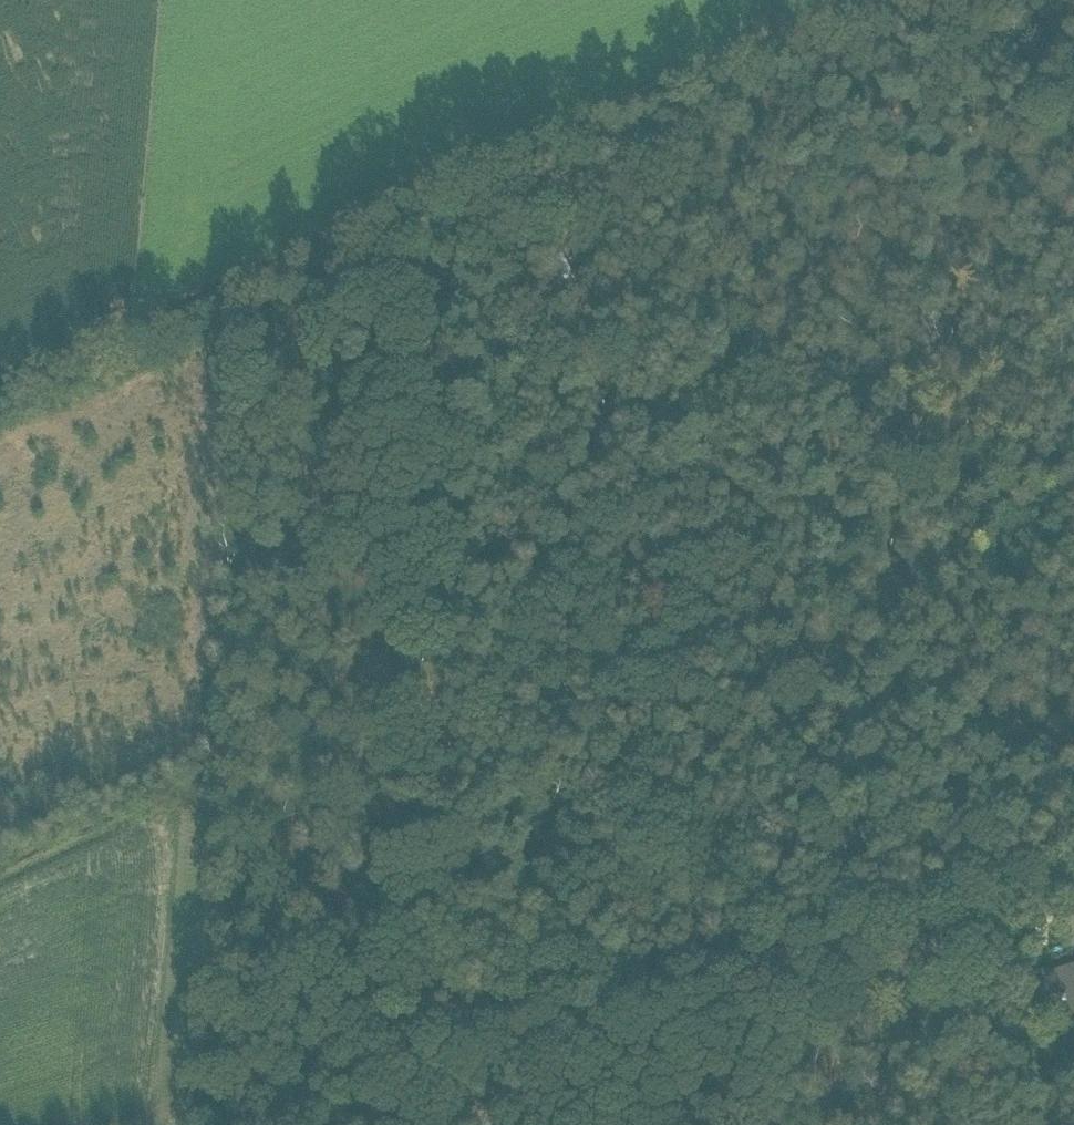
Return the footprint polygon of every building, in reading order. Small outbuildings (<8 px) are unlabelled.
[(1064,1011),(1073,1007),(1073,960),(1049,969),(1064,1011)]
